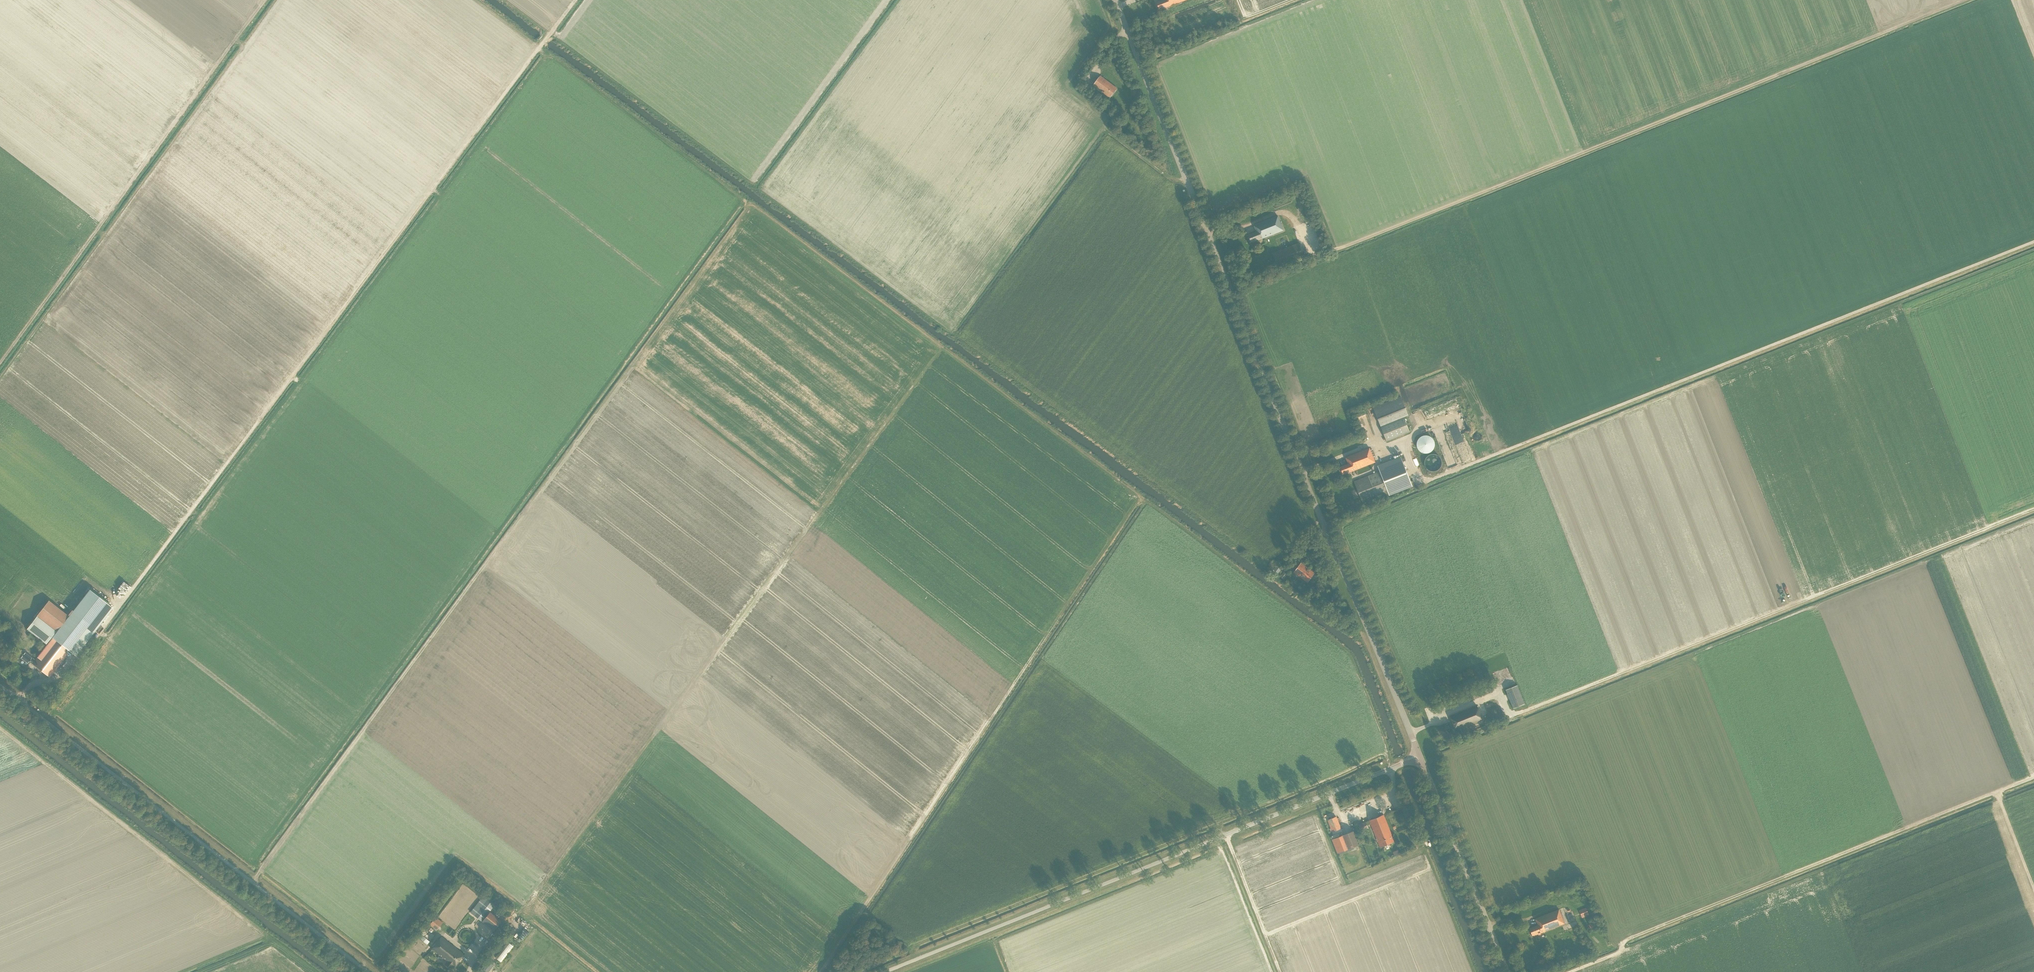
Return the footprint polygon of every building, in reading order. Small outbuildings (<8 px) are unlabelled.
[(1161,10),(1187,0),(1163,0),(1157,3),(1159,10),(1161,9),(1161,10)] [(1117,88),(1101,76),(1094,85),(1110,97),(1117,88)] [(1081,84),(1090,91),(1093,87),(1084,80),(1081,84)] [(1272,200),(1275,209),(1292,202),(1289,194),(1272,200)] [(1253,241),(1253,242),(1284,230),(1278,216),(1254,226),(1256,231),(1248,235),(1251,242),(1253,241)] [(1410,432),(1404,417),(1409,415),(1401,396),(1373,407),(1381,426),(1387,441),(1410,432)] [(1435,445),(1435,444),(1435,443),(1435,442),(1435,441),(1434,440),(1433,439),(1433,438),(1432,438),(1432,437),(1431,437),(1431,436),(1430,436),(1429,436),(1428,435),(1427,435),(1426,435),(1425,435),(1424,435),(1423,436),(1422,436),(1421,436),(1421,437),(1420,437),(1420,438),(1419,438),(1419,439),(1418,440),(1418,441),(1417,442),(1417,443),(1417,444),(1417,445),(1417,446),(1417,447),(1418,447),(1418,448),(1418,449),(1419,449),(1419,450),(1420,451),(1421,452),(1422,452),(1423,453),(1424,453),(1425,453),(1426,453),(1427,453),(1428,453),(1429,453),(1430,452),(1431,452),(1432,451),(1433,450),(1433,449),(1434,449),(1434,448),(1435,447),(1435,446),(1435,445)] [(1453,437),(1459,461),(1467,458),(1460,435),(1453,437)] [(1344,473),(1345,474),(1376,462),(1370,447),(1346,457),(1348,464),(1341,467),(1343,474),(1344,473)] [(1432,471),(1433,471),(1434,471),(1435,471),(1436,471),(1437,471),(1438,470),(1439,470),(1439,469),(1440,469),(1440,468),(1441,468),(1441,467),(1441,466),(1442,466),(1442,465),(1442,464),(1442,463),(1442,462),(1442,461),(1442,460),(1442,459),(1441,459),(1441,458),(1441,457),(1440,457),(1440,456),(1439,456),(1438,455),(1437,455),(1437,454),(1436,454),(1435,454),(1434,454),(1433,454),(1432,454),(1431,454),(1430,454),(1430,455),(1429,455),(1428,455),(1428,456),(1427,456),(1427,457),(1426,457),(1426,458),(1426,459),(1425,459),(1425,460),(1425,461),(1425,462),(1425,463),(1425,464),(1425,465),(1425,466),(1426,467),(1426,468),(1427,468),(1427,469),(1428,469),(1428,470),(1429,470),(1430,471),(1431,471),(1432,471)] [(1363,504),(1389,494),(1412,485),(1401,457),(1379,465),(1381,470),(1354,481),(1363,504)] [(1284,579),(1290,571),(1286,568),(1285,569),(1283,572),(1280,570),(1282,567),(1273,561),(1268,568),(1284,579)] [(1315,573),(1301,563),(1294,572),(1308,582),(1315,573)] [(122,593),(127,585),(122,582),(117,589),(122,593)] [(113,608),(89,589),(73,610),(92,625),(97,629),(113,608)] [(20,657),(29,664),(30,662),(32,663),(32,664),(51,678),(92,625),(73,610),(68,616),(49,601),(27,629),(46,644),(42,649),(34,660),(33,659),(33,658),(24,651),(20,657)] [(4,655),(11,646),(7,643),(5,645),(2,643),(0,646),(0,652),(2,653),(4,655)] [(1491,693),(1487,684),(1471,690),(1475,699),(1491,693)] [(1506,689),(1514,708),(1525,704),(1517,685),(1506,689)] [(1464,727),(1483,719),(1478,705),(1451,716),(1457,731),(1458,731),(1459,733),(1466,731),(1464,727)] [(1369,797),(1337,808),(1341,818),(1373,807),(1369,797)] [(1395,841),(1384,814),(1370,820),(1380,847),(1395,841)] [(1328,820),(1333,832),(1341,828),(1337,816),(1328,820)] [(1365,822),(1359,824),(1362,830),(1368,828),(1365,822)] [(1332,839),(1338,853),(1359,845),(1354,831),(1332,839)] [(495,905),(485,896),(471,913),(482,922),(495,905)] [(1579,910),(1582,917),(1589,914),(1587,907),(1579,910)] [(1534,935),(1565,923),(1560,909),(1535,919),(1538,925),(1530,928),(1533,936),(1534,935)] [(483,921),(494,931),(502,921),(490,911),(483,921)] [(511,919),(516,914),(512,911),(508,916),(511,919)] [(430,924),(437,930),(443,922),(436,917),(430,924)] [(454,966),(464,954),(442,937),(433,949),(448,961),(446,964),(451,968),(454,965),(454,966)] [(501,962),(514,946),(508,942),(496,958),(501,962)] [(494,965),(488,960),(481,969),(485,971),(488,971),(494,965)]
